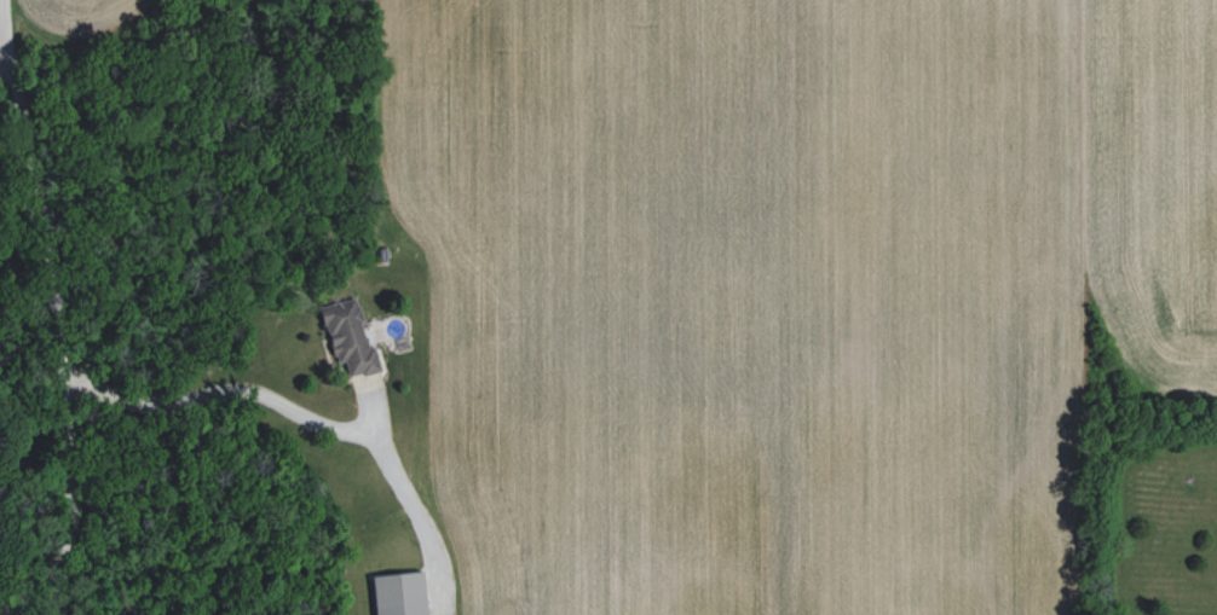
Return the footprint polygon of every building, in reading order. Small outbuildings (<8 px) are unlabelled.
[(321,306),(336,364),(345,361),(350,378),(381,370),(375,345),(369,346),(357,297),(321,306)] [(376,614),(428,614),(423,570),(372,576),(376,614)]
